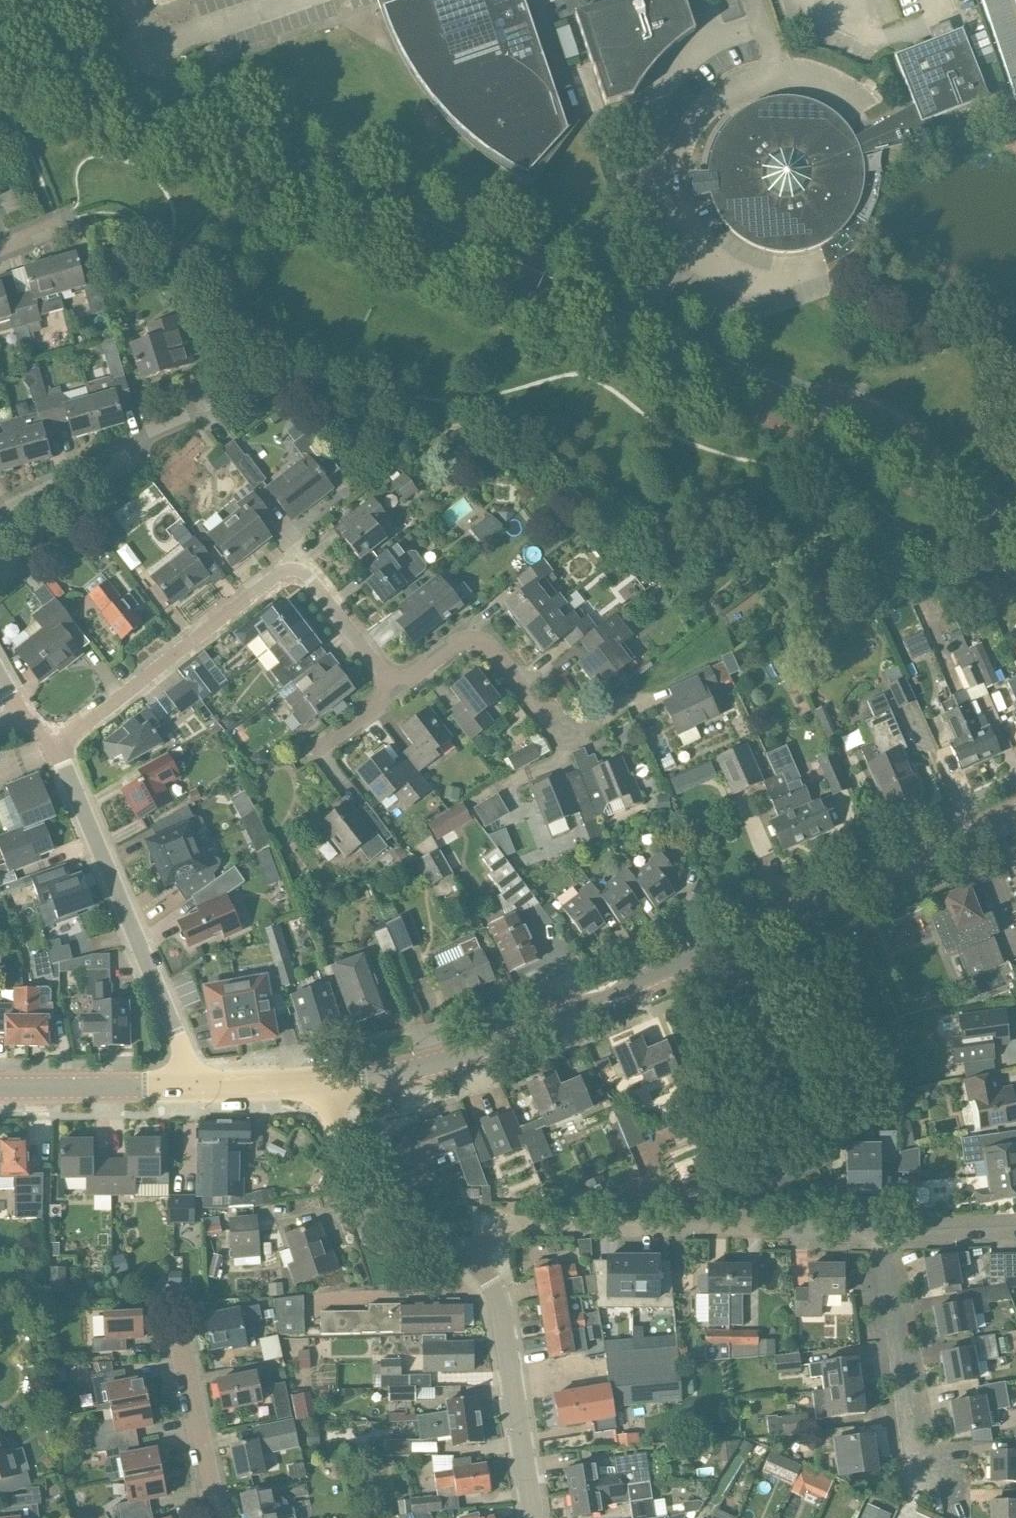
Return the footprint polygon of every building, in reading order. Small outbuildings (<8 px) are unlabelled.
[(523,0),(408,0),(384,8),(389,24),(401,52),(416,77),(434,101),(449,118),(465,134),(482,148),(500,161),(528,176),(567,132),(523,0)] [(677,45),(682,41),(686,38),(690,35),(695,32),(684,0),(621,0),(575,15),(605,106),(633,97),(636,93),(641,84),(644,80),(648,75),(652,70),(655,65),(660,61),(664,57),(668,52),(673,48),(677,45)] [(1015,99),(1015,0),(981,0),(1015,99)] [(930,35),(950,30),(947,21),(927,26),(930,35)] [(925,126),(934,122),(993,99),(966,31),(898,58),(918,108),(925,126)] [(925,126),(918,108),(858,141),(853,132),(846,124),(838,117),(829,111),(820,106),(810,103),(800,101),(790,100),(779,101),(769,103),(759,106),(750,110),(742,116),(734,123),(727,130),(721,139),(717,148),(713,158),(711,168),(710,179),(711,189),(713,198),(716,208),(720,217),(726,226),(732,234),(740,241),(749,247),(758,251),(768,255),(778,257),(788,258),(798,257),(808,255),(818,252),(827,248),(843,236),(850,228),(856,220),(859,215),(861,210),(863,204),(865,199),(867,191),(868,184),(868,176),(867,168),(865,160),(941,140),(934,122),(925,126)] [(75,256),(50,263),(60,298),(61,298),(75,294),(85,291),(86,295),(87,299),(92,315),(107,311),(102,295),(93,266),(79,271),(75,256)] [(65,309),(61,298),(60,298),(50,263),(25,271),(32,293),(18,297),(26,325),(40,321),(39,316),(65,309)] [(14,329),(26,325),(18,297),(5,300),(0,285),(0,333),(14,329)] [(193,364),(178,318),(150,327),(154,339),(132,346),(144,381),(193,364)] [(89,397),(98,430),(124,422),(119,407),(134,403),(126,375),(111,379),(110,377),(85,384),(89,397)] [(45,385),(32,389),(39,414),(13,421),(26,465),(52,458),(43,427),(55,423),(45,390),(46,390),(45,385)] [(61,391),(47,395),(55,423),(69,419),(74,437),(98,430),(89,397),(65,404),(61,391)] [(13,421),(1,425),(5,437),(0,439),(0,471),(0,473),(26,465),(13,421)] [(341,470),(310,431),(293,444),(306,460),(269,489),(292,520),(333,489),(326,481),(341,470)] [(247,454),(234,464),(253,489),(267,479),(247,454)] [(395,483),(393,484),(407,501),(418,492),(405,475),(402,477),(395,483)] [(272,518),(253,494),(239,505),(243,511),(210,536),(234,567),(271,538),(262,526),(272,518)] [(373,500),(343,524),(343,525),(347,522),(354,531),(350,534),(344,539),(361,560),(386,541),(374,526),(386,517),(373,500)] [(503,526),(491,515),(471,530),(481,543),(503,526)] [(211,561),(195,541),(183,550),(187,554),(153,580),(173,605),(208,578),(200,569),(211,561)] [(369,568),(365,570),(366,571),(373,565),(381,575),(377,578),(367,585),(383,606),(416,580),(427,572),(427,564),(417,552),(410,551),(405,554),(398,545),(369,568)] [(507,606),(525,629),(561,602),(549,587),(557,581),(542,562),(519,579),(527,590),(507,606)] [(400,624),(399,624),(400,625),(405,632),(415,645),(445,621),(446,623),(451,619),(449,618),(460,609),(462,611),(463,610),(437,578),(400,607),(408,617),(403,621),(400,624)] [(51,593),(57,601),(65,594),(53,579),(46,584),(52,592),(51,593)] [(950,579),(940,584),(944,593),(955,589),(954,585),(951,579),(950,579)] [(107,581),(89,595),(90,596),(103,613),(101,614),(122,641),(143,624),(134,612),(140,607),(129,593),(123,598),(121,599),(108,582),(107,581)] [(46,584),(33,594),(45,610),(57,601),(51,593),(52,592),(46,584)] [(57,601),(45,610),(35,618),(45,632),(41,635),(49,646),(39,654),(41,658),(43,657),(45,659),(50,654),(52,656),(54,654),(62,664),(65,661),(68,664),(81,654),(65,633),(75,625),(57,601)] [(272,604),(233,634),(241,644),(247,645),(258,636),(268,649),(305,621),(294,606),(290,609),(285,602),(275,609),(272,604)] [(561,602),(525,629),(542,652),(543,653),(564,637),(572,647),(595,629),(578,608),(571,614),(561,602)] [(596,651),(578,665),(597,689),(634,660),(634,659),(630,662),(619,648),(623,645),(632,638),(615,616),(580,642),(581,643),(587,639),(596,651)] [(305,621),(268,649),(279,663),(269,670),(282,688),(312,665),(305,655),(318,646),(314,640),(318,637),(305,621)] [(919,631),(915,622),(899,628),(912,659),(931,651),(922,629),(919,631)] [(984,684),(968,648),(960,630),(946,636),(969,689),(969,690),(984,684)] [(25,634),(14,642),(21,651),(18,653),(40,681),(62,664),(54,654),(52,656),(50,654),(45,659),(43,657),(41,658),(39,654),(49,646),(41,635),(32,643),(25,634)] [(981,643),(968,648),(984,684),(986,688),(999,683),(981,643)] [(282,688),(279,691),(286,700),(294,711),(291,713),(299,724),(302,722),(303,723),(326,705),(329,708),(352,690),(335,668),(325,676),(314,663),(312,665),(282,688)] [(914,702),(898,666),(885,672),(891,686),(890,686),(899,708),(914,702)] [(717,687),(708,669),(683,681),(689,693),(664,705),(677,734),(717,716),(706,692),(717,687)] [(500,700),(478,672),(453,691),(463,704),(451,712),(472,739),(493,723),(485,712),(500,700)] [(200,677),(189,686),(201,701),(217,689),(205,673),(200,676),(200,677)] [(1007,683),(1015,703),(1015,679),(1007,683)] [(201,701),(189,686),(184,680),(166,693),(181,714),(194,704),(198,711),(205,705),(201,701)] [(964,691),(951,697),(980,762),(1001,753),(988,726),(984,716),(977,719),(969,703),(964,691)] [(877,747),(863,753),(869,766),(887,806),(919,792),(902,752),(908,749),(884,694),(868,702),(874,717),(865,721),(877,747)] [(961,771),(980,762),(951,697),(938,702),(942,710),(956,741),(949,744),(961,771)] [(825,706),(814,711),(831,752),(833,751),(834,751),(840,748),(834,735),(836,734),(825,706)] [(164,729),(148,709),(104,745),(111,762),(122,758),(126,766),(162,745),(155,737),(164,729)] [(452,739),(429,709),(401,730),(413,746),(403,754),(418,774),(437,759),(433,754),(452,739)] [(924,719),(903,728),(914,753),(935,744),(924,719)] [(550,751),(543,738),(507,757),(508,758),(505,760),(511,772),(514,771),(515,771),(541,757),(540,756),(550,751)] [(764,782),(748,745),(719,758),(735,795),(765,783),(764,782)] [(788,746),(767,755),(777,776),(780,774),(786,787),(809,841),(834,830),(822,802),(814,805),(802,779),(788,746)] [(831,752),(817,759),(822,772),(833,796),(850,789),(834,751),(833,751),(831,752)] [(395,768),(384,754),(357,774),(381,805),(395,794),(407,809),(429,792),(405,760),(395,768)] [(179,780),(165,755),(142,768),(149,779),(125,792),(141,821),(171,804),(163,789),(179,780)] [(580,778),(596,818),(603,816),(607,806),(621,800),(625,810),(642,803),(631,777),(628,778),(621,759),(593,771),(591,767),(577,772),(580,778)] [(675,794),(716,777),(709,762),(669,779),(675,794)] [(777,776),(764,782),(765,783),(781,820),(772,823),(784,851),(809,841),(786,787),(780,774),(777,776)] [(39,775),(8,787),(24,827),(25,829),(38,824),(55,817),(39,775)] [(547,779),(529,786),(546,827),(549,826),(553,838),(570,831),(565,820),(578,814),(584,828),(590,843),(603,838),(597,822),(595,818),(596,818),(580,778),(566,783),(564,778),(549,784),(547,779)] [(229,799),(255,848),(270,840),(244,791),(229,799)] [(486,801),(474,808),(486,827),(498,820),(486,801)] [(356,812),(348,802),(320,824),(346,857),(359,847),(370,862),(389,847),(385,842),(393,837),(366,804),(356,812)] [(462,824),(471,819),(463,804),(444,814),(450,824),(459,819),(462,824)] [(150,863),(151,867),(198,847),(193,837),(196,835),(198,834),(200,832),(201,830),(203,828),(204,826),(204,824),(204,822),(202,820),(200,818),(197,817),(193,817),(188,807),(162,821),(166,829),(162,834),(163,837),(147,843),(150,850),(149,854),(149,858),(150,863)] [(0,836),(0,848),(10,874),(15,872),(23,869),(37,863),(35,858),(54,851),(44,826),(40,828),(38,824),(25,829),(24,827),(0,836)] [(203,859),(198,847),(151,867),(153,871),(156,875),(159,878),(163,881),(166,887),(177,883),(181,888),(178,890),(186,902),(200,892),(216,880),(214,875),(216,873),(218,871),(219,870),(220,867),(221,864),(221,862),(219,860),(218,859),(216,858),(210,857),(205,858),(203,859)] [(540,904),(497,847),(483,859),(493,871),(489,875),(502,892),(498,895),(508,919),(490,927),(511,972),(540,959),(519,914),(540,904)] [(268,882),(278,878),(267,849),(257,853),(268,882)] [(453,873),(441,851),(420,863),(432,885),(453,873)] [(651,863),(632,877),(640,889),(654,909),(675,894),(665,881),(675,873),(661,853),(649,862),(651,863)] [(217,881),(216,880),(200,892),(208,904),(199,911),(201,914),(179,924),(183,931),(181,935),(182,939),(187,941),(190,948),(214,937),(222,933),(225,938),(242,931),(227,896),(246,883),(235,867),(217,881)] [(66,868),(32,880),(34,885),(38,895),(35,896),(42,928),(77,916),(76,913),(92,907),(82,878),(71,882),(66,868)] [(616,879),(597,893),(605,904),(620,924),(640,909),(630,896),(640,889),(632,877),(626,868),(614,877),(616,879)] [(34,885),(32,880),(31,875),(18,880),(18,881),(2,886),(1,887),(3,896),(34,885)] [(595,912),(605,904),(597,893),(591,884),(579,892),(581,894),(561,908),(585,940),(605,925),(595,912)] [(949,915),(934,921),(940,937),(946,954),(962,948),(973,977),(980,997),(1007,986),(1000,966),(999,967),(988,938),(999,934),(991,914),(981,918),(969,888),(943,898),(949,914),(949,915)] [(408,916),(386,925),(388,928),(391,936),(412,927),(408,916)] [(385,921),(372,926),(375,933),(385,959),(398,954),(391,936),(388,928),(386,925),(385,921)] [(280,925),(265,930),(276,964),(282,987),(297,983),(280,925)] [(48,952),(50,964),(73,958),(70,945),(61,947),(59,939),(45,942),(48,952)] [(493,980),(475,940),(460,946),(466,959),(437,972),(449,999),(493,980)] [(389,1011),(368,955),(333,969),(355,1024),(389,1011)] [(6,1033),(6,1047),(28,1047),(28,989),(28,988),(24,988),(21,968),(6,967),(6,989),(15,989),(15,1004),(0,1004),(0,1033),(6,1033)] [(242,974),(234,985),(207,989),(217,1048),(276,1038),(272,1015),(277,1014),(278,1018),(291,1014),(279,977),(268,969),(242,974)] [(112,1002),(111,971),(83,972),(83,996),(96,996),(96,1002),(94,1002),(95,1015),(84,1015),(85,1036),(95,1036),(96,1048),(130,1047),(129,1001),(112,1002)] [(329,986),(293,997),(304,1033),(325,1027),(326,1033),(340,1028),(339,1023),(340,1022),(329,986)] [(28,989),(28,1047),(49,1047),(49,1018),(54,1018),(54,1003),(51,1003),(51,991),(48,988),(28,988),(28,989)] [(760,1006),(754,991),(741,996),(747,1011),(760,1006)] [(1007,1043),(1003,1011),(958,1018),(961,1038),(952,1039),(955,1065),(993,1059),(993,1058),(987,1059),(985,1049),(991,1046),(1007,1043)] [(855,1039),(862,1036),(864,1036),(860,1025),(851,1028),(852,1029),(855,1039)] [(646,1051),(641,1038),(614,1049),(627,1080),(643,1073),(647,1084),(657,1081),(657,1082),(678,1073),(666,1042),(646,1051)] [(608,1058),(596,1063),(600,1073),(612,1068),(608,1058)] [(579,1079),(577,1080),(559,1087),(554,1074),(528,1085),(540,1114),(541,1114),(547,1126),(591,1108),(579,1079)] [(997,1074),(965,1080),(970,1102),(975,1101),(980,1129),(1015,1122),(1015,1110),(1012,1092),(1001,1094),(997,1074)] [(885,1090),(892,1092),(898,1087),(896,1079),(889,1077),(883,1082),(885,1090)] [(931,1101),(943,1099),(940,1087),(929,1090),(931,1101)] [(615,1117),(617,1123),(611,1125),(621,1151),(643,1143),(631,1111),(615,1117)] [(498,1118),(496,1114),(481,1121),(496,1158),(525,1146),(511,1112),(498,1118)] [(468,1186),(490,1186),(465,1130),(459,1113),(393,1138),(404,1168),(442,1154),(446,1165),(458,1161),(468,1186)] [(914,1145),(910,1121),(898,1123),(903,1148),(914,1145)] [(200,1123),(200,1143),(204,1143),(204,1197),(212,1197),(222,1197),(223,1149),(227,1149),(228,1123),(200,1123)] [(223,1149),(222,1197),(244,1197),(244,1144),(250,1144),(251,1123),(228,1123),(227,1149),(223,1149)] [(830,1163),(813,1127),(762,1151),(779,1186),(804,1175),(807,1181),(820,1175),(817,1169),(830,1163)] [(847,1144),(847,1192),(848,1192),(854,1192),(856,1192),(862,1192),(864,1192),(881,1192),(881,1163),(897,1163),(897,1132),(880,1132),(880,1144),(847,1144)] [(1015,1173),(1015,1146),(1000,1148),(998,1134),(961,1140),(964,1165),(986,1162),(987,1176),(1015,1173)] [(128,1160),(111,1160),(112,1195),(135,1195),(135,1183),(159,1183),(159,1178),(159,1140),(128,1141),(128,1160)] [(28,1141),(1,1142),(1,1161),(0,1161),(0,1178),(2,1178),(15,1178),(16,1218),(43,1217),(44,1173),(29,1173),(28,1141)] [(88,1195),(112,1195),(111,1160),(93,1161),(93,1141),(62,1141),(62,1178),(88,1178),(88,1195)] [(898,1161),(921,1160),(921,1148),(898,1153),(898,1161)] [(987,1176),(989,1190),(975,1192),(976,1204),(1015,1198),(1015,1173),(987,1176)] [(915,1179),(899,1179),(899,1208),(915,1207),(915,1205),(926,1205),(929,1202),(929,1192),(926,1189),(915,1189),(915,1179)] [(273,1203),(270,1189),(247,1193),(250,1208),(273,1203)] [(200,1196),(170,1196),(170,1223),(200,1223),(200,1196)] [(257,1216),(229,1219),(234,1257),(234,1259),(262,1256),(257,1216)] [(328,1255),(319,1227),(287,1237),(291,1249),(280,1252),(285,1268),(291,1266),(297,1284),(338,1270),(332,1253),(328,1255)] [(592,1256),(591,1240),(578,1241),(579,1257),(592,1256)] [(123,1253),(111,1256),(117,1276),(128,1273),(123,1253)] [(214,1254),(208,1276),(217,1279),(223,1257),(214,1254)] [(970,1265),(968,1254),(955,1256),(925,1262),(930,1289),(960,1284),(957,1267),(970,1265)] [(989,1288),(1005,1285),(1005,1254),(989,1254),(989,1286),(989,1288)] [(1005,1254),(1005,1277),(1015,1277),(1015,1254),(1005,1254)] [(633,1309),(633,1257),(608,1257),(608,1282),(596,1282),(598,1294),(596,1294),(598,1308),(633,1309)] [(659,1257),(633,1257),(633,1309),(674,1309),(672,1282),(659,1282),(659,1257)] [(548,1261),(534,1263),(535,1271),(540,1303),(565,1299),(565,1300),(584,1296),(596,1294),(598,1294),(596,1282),(595,1276),(581,1278),(577,1279),(575,1266),(559,1269),(559,1267),(549,1269),(548,1261)] [(708,1326),(729,1326),(729,1266),(708,1266),(708,1274),(701,1274),(696,1277),(696,1289),(700,1293),(708,1293),(708,1326)] [(729,1266),(729,1326),(742,1326),(742,1295),(750,1295),(750,1266),(729,1266)] [(843,1266),(810,1266),(810,1289),(796,1289),(796,1316),(821,1316),(821,1295),(843,1296),(843,1266)] [(67,1267),(49,1267),(49,1292),(66,1292),(67,1267)] [(1007,1285),(1005,1285),(989,1288),(956,1294),(958,1305),(934,1309),(939,1337),(975,1331),(972,1315),(989,1312),(988,1303),(1012,1299),(1007,1285)] [(305,1335),(304,1296),(274,1300),(281,1335),(305,1335)] [(540,1303),(546,1335),(581,1329),(585,1328),(582,1314),(568,1316),(565,1300),(565,1299),(540,1303)] [(203,1301),(190,1304),(192,1313),(205,1310),(203,1301)] [(465,1331),(464,1304),(400,1305),(368,1306),(368,1312),(321,1314),(322,1336),(335,1336),(360,1335),(360,1334),(465,1331)] [(262,1321),(259,1306),(235,1311),(207,1317),(214,1351),(234,1346),(235,1350),(247,1348),(244,1333),(256,1330),(254,1323),(262,1321)] [(143,1321),(143,1314),(104,1316),(106,1339),(93,1340),(93,1353),(127,1352),(126,1339),(144,1338),(144,1337),(147,1337),(149,1335),(148,1323),(146,1320),(143,1321)] [(585,1352),(581,1329),(546,1335),(550,1358),(585,1352)] [(706,1361),(729,1359),(729,1330),(705,1330),(706,1361)] [(729,1330),(729,1359),(758,1357),(758,1330),(729,1330)] [(277,1335),(259,1338),(262,1360),(281,1357),(277,1335)] [(998,1359),(994,1335),(970,1340),(972,1350),(942,1355),(947,1384),(979,1379),(976,1363),(998,1359)] [(447,1344),(446,1336),(424,1336),(424,1372),(474,1371),(473,1344),(447,1344)] [(662,1338),(663,1350),(677,1348),(675,1337),(662,1338)] [(619,1355),(618,1343),(605,1345),(606,1356),(619,1355)] [(678,1348),(606,1357),(614,1408),(683,1402),(678,1348)] [(801,1372),(799,1353),(775,1355),(777,1374),(801,1372)] [(824,1391),(862,1386),(858,1358),(809,1365),(810,1378),(822,1377),(824,1390),(824,1391)] [(374,1388),(389,1388),(417,1388),(432,1387),(432,1375),(402,1375),(402,1359),(381,1359),(381,1365),(374,1365),(374,1388)] [(95,1376),(92,1376),(96,1396),(99,1412),(111,1410),(149,1402),(145,1379),(128,1382),(125,1370),(116,1372),(95,1376)] [(274,1385),(272,1374),(257,1377),(257,1375),(220,1382),(225,1410),(263,1402),(260,1392),(272,1390),(278,1420),(292,1417),(286,1382),(274,1385)] [(693,1380),(681,1381),(682,1396),(694,1395),(693,1380)] [(978,1399),(951,1404),(956,1433),(990,1427),(1000,1425),(997,1409),(1009,1407),(1006,1387),(1004,1382),(976,1387),(978,1399)] [(612,1408),(609,1386),(554,1394),(559,1426),(593,1421),(595,1433),(616,1429),(612,1408)] [(865,1414),(862,1386),(824,1391),(824,1390),(812,1391),(814,1406),(815,1420),(865,1414)] [(389,1388),(389,1402),(417,1402),(417,1400),(417,1388),(389,1388)] [(296,1415),(310,1413),(307,1392),(293,1394),(296,1415)] [(419,1430),(481,1421),(478,1398),(448,1403),(449,1413),(418,1417),(419,1430)] [(95,1434),(98,1449),(138,1441),(136,1429),(153,1426),(149,1402),(111,1410),(113,1419),(103,1421),(95,1434)] [(810,1432),(808,1414),(778,1418),(778,1415),(767,1416),(769,1436),(810,1432)] [(300,1447),(294,1419),(251,1427),(254,1441),(231,1446),(238,1479),(264,1473),(261,1455),(300,1447)] [(481,1421),(419,1430),(421,1440),(421,1441),(437,1439),(445,1438),(452,1437),(454,1448),(484,1444),(481,1421)] [(855,1440),(854,1428),(814,1433),(817,1455),(836,1453),(838,1469),(848,1468),(849,1474),(877,1470),(872,1437),(855,1440)] [(0,1439),(0,1494),(1,1498),(32,1485),(28,1471),(21,1473),(13,1449),(4,1436),(0,1439)] [(718,1478),(741,1439),(712,1439),(718,1478)] [(408,1440),(385,1441),(385,1456),(409,1456),(408,1440)] [(125,1479),(125,1480),(162,1473),(158,1450),(141,1453),(138,1441),(98,1449),(98,1451),(106,1450),(108,1461),(106,1462),(105,1464),(104,1469),(106,1474),(108,1479),(112,1482),(125,1479)] [(771,1452),(763,1470),(794,1484),(802,1465),(771,1452)] [(991,1453),(990,1480),(1015,1480),(1015,1453),(991,1453)] [(571,1493),(650,1480),(647,1454),(613,1457),(614,1467),(598,1467),(598,1464),(567,1469),(571,1493)] [(452,1456),(434,1457),(435,1474),(437,1489),(456,1487),(458,1496),(491,1492),(489,1481),(493,1478),(492,1472),(488,1470),(487,1465),(472,1467),(471,1458),(453,1461),(452,1456)] [(303,1463),(288,1467),(290,1479),(306,1475),(303,1463)] [(125,1480),(129,1503),(116,1505),(119,1517),(131,1517),(152,1513),(150,1500),(167,1497),(162,1473),(125,1480)] [(571,1493),(574,1516),(605,1512),(604,1506),(630,1502),(632,1517),(655,1517),(656,1517),(653,1501),(651,1483),(650,1480),(571,1493)] [(270,1490),(242,1496),(247,1517),(296,1517),(294,1507),(290,1508),(288,1502),(283,1498),(278,1496),(272,1497),(270,1490)] [(441,1510),(439,1495),(438,1495),(411,1499),(413,1515),(441,1510)] [(699,1501),(684,1504),(686,1514),(699,1511),(703,1504),(699,1501)] [(991,1503),(991,1517),(1015,1517),(1015,1502),(991,1503)] [(890,1512),(865,1503),(860,1517),(888,1517),(890,1512)] [(40,1517),(34,1517),(33,1506),(0,1509),(0,1517),(40,1517)] [(736,1517),(717,1509),(711,1517),(736,1517)]
